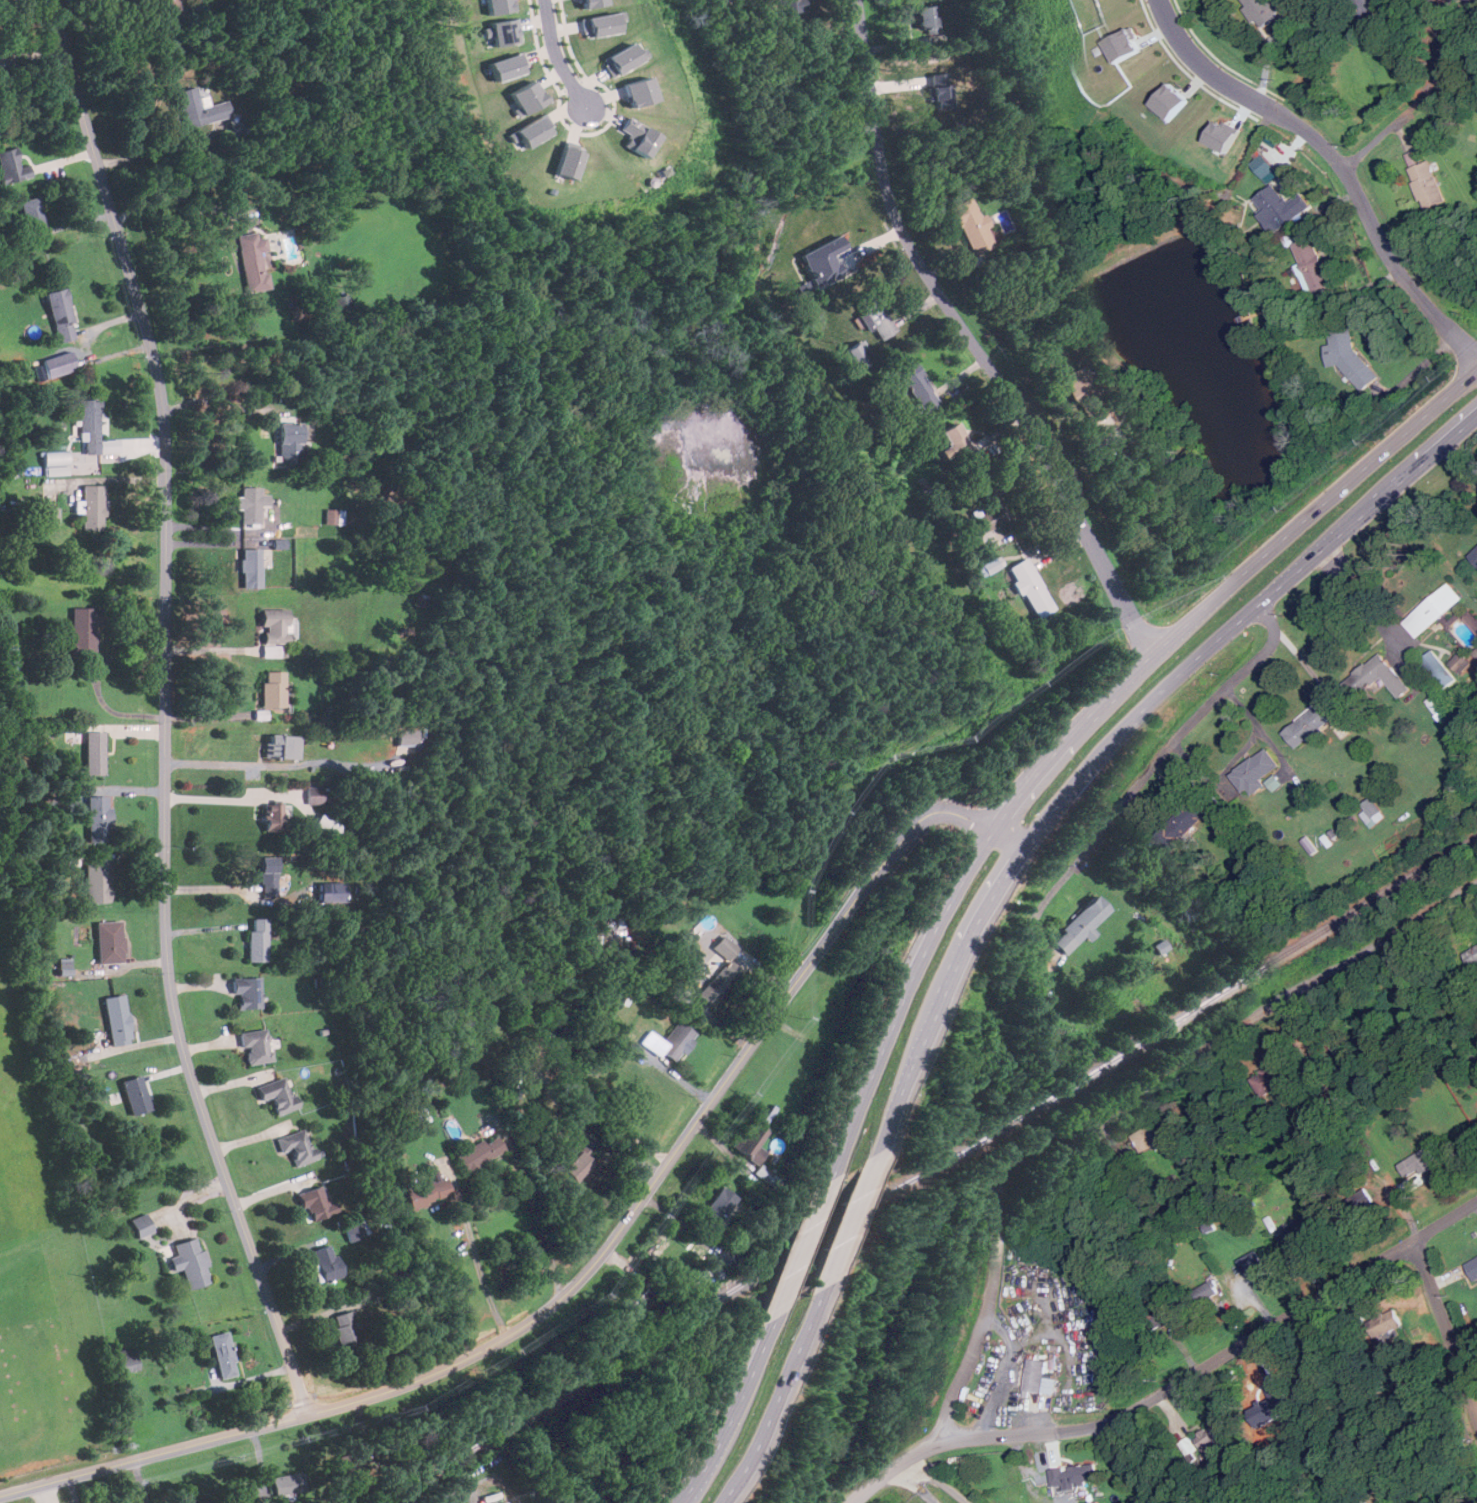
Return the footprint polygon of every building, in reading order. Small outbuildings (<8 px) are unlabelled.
[(175,0),(154,0),(157,16),(178,11),(175,0)] [(514,10),(512,0),(485,0),(488,15),(514,10)] [(601,0),(578,0),(579,8),(602,4),(601,0)] [(780,15),(803,10),(801,0),(777,0),(780,15)] [(1261,28),(1283,12),(1275,0),(1240,0),(1261,28)] [(1370,0),(1349,0),(1358,29),(1377,23),(1370,0)] [(916,7),(918,34),(936,33),(934,6),(916,7)] [(614,23),(620,22),(619,12),(578,17),(580,37),(615,33),(614,23)] [(492,45),(518,43),(515,20),(482,23),(483,37),(491,36),(492,45)] [(1121,63),(1145,48),(1132,27),(1109,42),(1121,63)] [(608,77),(644,56),(637,45),(632,48),(628,42),(598,59),(608,77)] [(527,71),(521,52),(488,61),(494,81),(527,71)] [(934,107),(948,106),(946,72),(929,73),(930,86),(926,86),(927,99),(934,99),(934,107)] [(624,106),(651,101),(646,77),(619,82),(624,106)] [(543,101),(531,80),(507,93),(516,109),(513,111),(516,116),(543,101)] [(1191,99),(1173,83),(1154,104),(1173,120),(1191,99)] [(228,117),(224,101),(208,105),(205,96),(198,98),(195,86),(175,91),(185,128),(228,117)] [(551,130),(542,112),(506,133),(516,151),(551,130)] [(615,129),(624,134),(618,145),(640,157),(653,134),(622,117),(615,129)] [(1240,132),(1218,120),(1207,141),(1229,152),(1240,132)] [(577,151),(557,146),(549,173),(569,179),(577,151)] [(29,165),(19,166),(16,149),(0,151),(0,177),(1,183),(32,178),(29,165)] [(1429,159),(1422,161),(1418,150),(1404,155),(1422,209),(1443,202),(1429,159)] [(1250,164),(1268,183),(1280,173),(1262,153),(1250,164)] [(1286,202),(1274,184),(1251,199),(1274,232),(1310,208),(1300,193),(1286,202)] [(38,197),(19,202),(28,242),(48,237),(38,197)] [(981,216),(978,217),(969,197),(949,206),(971,256),(994,245),(981,216)] [(990,212),(994,227),(999,226),(1001,233),(1012,230),(1006,209),(990,212)] [(265,237),(257,238),(256,232),(237,235),(245,292),(268,289),(263,253),(268,252),(265,237)] [(845,248),(840,235),(799,252),(813,287),(844,274),(835,252),(845,248)] [(1312,237),(1291,245),(1310,293),(1330,285),(1312,237)] [(56,342),(75,338),(65,288),(46,292),(56,342)] [(896,329),(870,289),(854,299),(880,340),(896,329)] [(1351,325),(1329,329),(1331,342),(1326,345),(1330,366),(1342,363),(1359,389),(1376,378),(1375,375),(1354,342),(1351,325)] [(842,351),(854,371),(872,360),(859,340),(842,351)] [(40,359),(46,379),(76,369),(69,350),(40,359)] [(938,403),(914,360),(897,369),(921,412),(938,403)] [(1090,392),(1083,365),(1064,370),(1071,397),(1090,392)] [(99,399),(80,399),(80,454),(99,454),(99,399)] [(980,460),(955,422),(939,432),(964,470),(980,460)] [(300,423),(279,423),(279,463),(300,463),(300,423)] [(68,474),(67,449),(43,450),(43,475),(68,474)] [(102,484),(82,484),(82,529),(102,529),(102,484)] [(260,486),(240,486),(240,525),(260,525),(260,486)] [(45,507),(44,523),(58,524),(58,507),(45,507)] [(342,524),(342,509),(324,509),(324,524),(342,524)] [(1469,556),(1476,565),(1476,548),(1469,556)] [(260,588),(260,549),(241,549),(241,588),(260,588)] [(986,574),(1003,564),(997,555),(981,564),(986,574)] [(1009,566),(1032,619),(1052,610),(1028,557),(1009,566)] [(1462,598),(1448,582),(1403,622),(1417,637),(1462,598)] [(71,655),(95,655),(95,627),(99,627),(99,608),(71,608),(71,655)] [(261,643),(288,643),(288,609),(261,609),(261,643)] [(1471,609),(1464,615),(1476,634),(1476,617),(1471,609)] [(262,657),(278,657),(278,646),(262,646),(262,657)] [(1456,680),(1433,649),(1420,659),(1443,690),(1456,680)] [(1461,674),(1472,662),(1460,651),(1450,663),(1461,674)] [(1410,689),(1382,652),(1344,681),(1356,697),(1382,677),(1398,698),(1410,689)] [(284,671),(261,671),(261,708),(284,708),(284,671)] [(1284,731),(1297,748),(1309,738),(1310,740),(1339,717),(1324,699),(1284,731)] [(398,746),(418,745),(417,729),(397,730),(398,746)] [(104,731),(85,731),(85,774),(104,774),(104,731)] [(299,735),(265,735),(265,758),(299,758),(299,735)] [(1264,784),(1261,778),(1280,766),(1267,748),(1230,773),(1246,797),(1264,784)] [(306,803),(321,803),(321,789),(306,789),(306,803)] [(1181,838),(1213,806),(1199,792),(1167,825),(1181,838)] [(87,842),(109,842),(109,797),(87,797),(87,842)] [(1359,805),(1369,824),(1383,817),(1374,798),(1359,805)] [(282,804),(265,804),(265,832),(282,832),(282,804)] [(340,825),(319,813),(313,825),(334,837),(340,825)] [(275,883),(275,857),(259,857),(259,883),(275,883)] [(84,903),(109,903),(109,859),(85,859),(84,903)] [(319,902),(345,902),(345,882),(319,883),(319,902)] [(1065,954),(1084,936),(1089,941),(1098,934),(1092,927),(1111,910),(1097,896),(1051,940),(1065,954)] [(249,961),(266,961),(266,919),(249,919),(249,961)] [(97,963),(123,962),(121,921),(95,922),(97,963)] [(742,971),(727,959),(736,947),(721,936),(712,948),(726,959),(710,979),(697,995),(713,1008),(742,971)] [(1167,948),(1163,940),(1152,945),(1156,953),(1167,948)] [(1476,968),(1476,945),(1463,954),(1474,970),(1476,968)] [(235,1008),(260,1008),(260,977),(235,977),(235,1008)] [(132,1041),(124,994),(103,998),(111,1045),(132,1041)] [(657,1048),(674,1060),(694,1033),(677,1021),(657,1048)] [(240,1032),(245,1065),(271,1061),(266,1028),(240,1032)] [(1262,1097),(1299,1076),(1287,1056),(1251,1076),(1262,1097)] [(120,1081),(130,1115),(150,1109),(140,1075),(120,1081)] [(260,1100),(271,1097),(276,1114),(296,1108),(287,1077),(256,1085),(260,1100)] [(1133,1134),(1143,1151),(1175,1133),(1164,1115),(1133,1134)] [(730,1144),(756,1164),(765,1151),(757,1145),(767,1131),(750,1118),(730,1144)] [(275,1137),(279,1153),(291,1150),(295,1165),(314,1160),(305,1128),(275,1137)] [(466,1175),(504,1148),(495,1135),(484,1143),(481,1138),(454,1157),(466,1175)] [(1436,1158),(1427,1146),(1406,1160),(1415,1173),(1436,1158)] [(593,1163),(579,1149),(561,1168),(576,1182),(593,1163)] [(753,1173),(764,1181),(770,1173),(760,1164),(753,1173)] [(446,1178),(404,1186),(408,1206),(450,1196),(446,1178)] [(714,1230),(736,1195),(719,1185),(697,1220),(714,1230)] [(298,1194),(309,1222),(338,1211),(334,1200),(326,1203),(319,1186),(298,1194)] [(1373,1204),(1368,1191),(1334,1204),(1339,1217),(1373,1204)] [(152,1232),(146,1213),(131,1218),(137,1237),(152,1232)] [(344,1227),(348,1240),(362,1236),(358,1222),(344,1227)] [(172,1243),(176,1255),(169,1257),(172,1271),(182,1268),(187,1289),(211,1282),(197,1236),(172,1243)] [(311,1250),(321,1282),(342,1275),(332,1243),(311,1250)] [(715,1277),(736,1268),(727,1249),(707,1259),(715,1277)] [(1265,1266),(1257,1250),(1239,1259),(1247,1275),(1265,1266)] [(1472,1281),(1476,1278),(1476,1256),(1463,1263),(1472,1281)] [(1191,1289),(1196,1304),(1222,1295),(1216,1280),(1191,1289)] [(1149,1332),(1138,1311),(1161,1298),(1172,1320),(1149,1332)] [(1373,1339),(1365,1323),(1396,1307),(1404,1323),(1373,1339)] [(330,1317),(340,1350),(361,1344),(351,1310),(330,1317)] [(219,1378),(236,1374),(226,1331),(209,1335),(219,1378)] [(113,1351),(117,1372),(138,1368),(134,1346),(113,1351)] [(1025,1390),(1053,1393),(1055,1375),(1046,1374),(1048,1360),(1028,1358),(1025,1390)] [(1285,1393),(1294,1409),(1260,1428),(1251,1412),(1274,1399),(1266,1386),(1278,1379),(1285,1393)] [(1195,1441),(1211,1428),(1228,1448),(1212,1461),(1195,1441)] [(1099,1480),(1096,1462),(1050,1468),(1052,1486),(1099,1480)] [(300,1471),(270,1477),(274,1497),(304,1491),(300,1471)]
